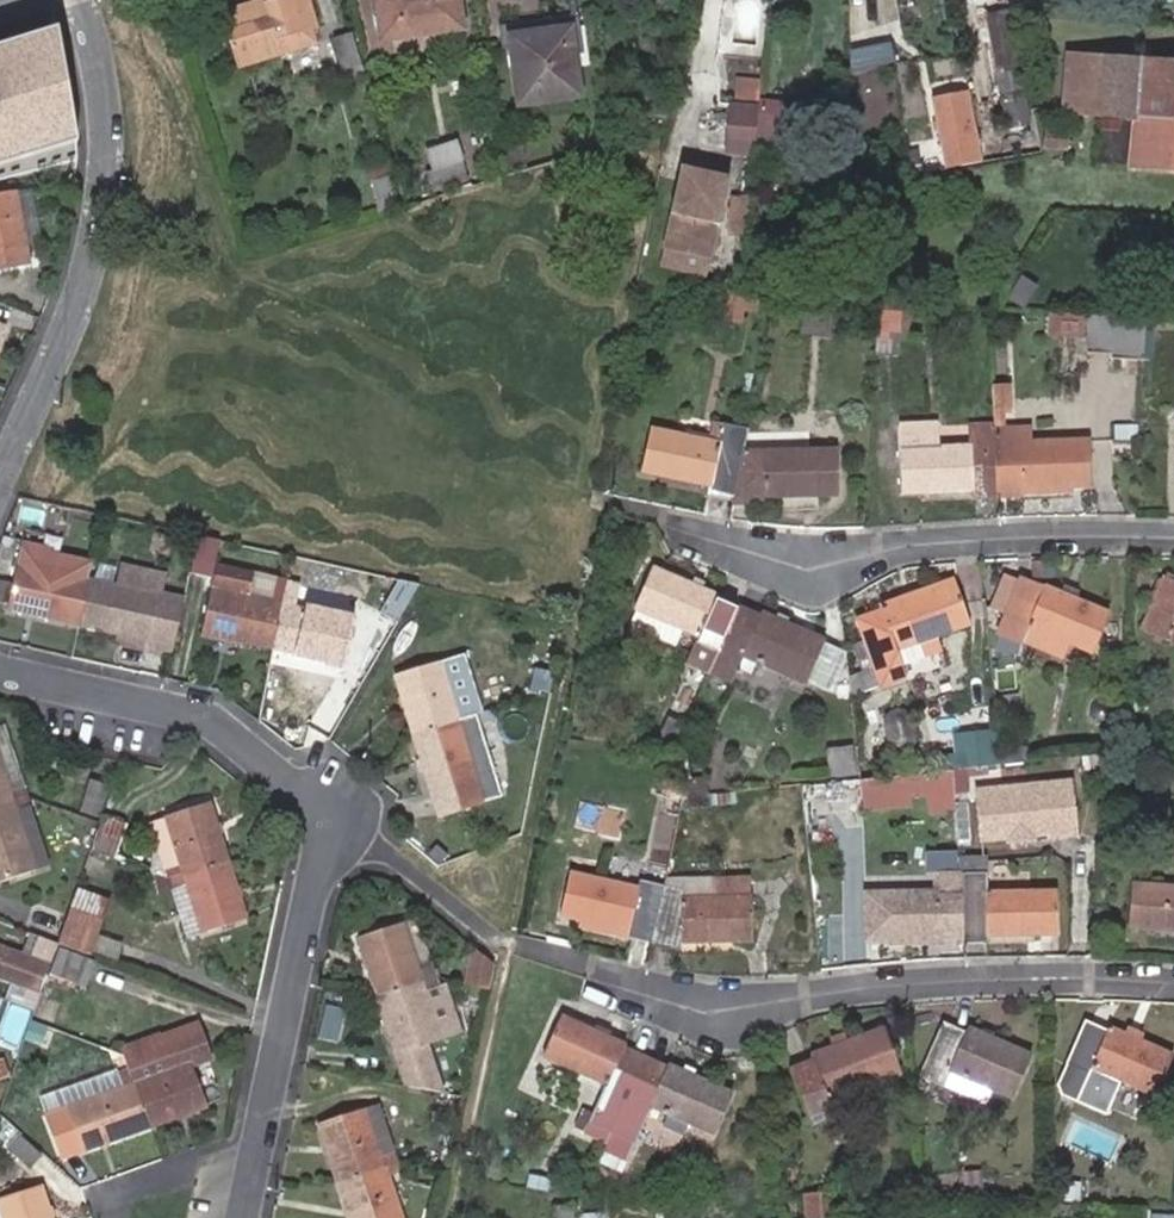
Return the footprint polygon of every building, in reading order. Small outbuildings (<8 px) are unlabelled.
[(326,52),(309,0),(292,0),(225,21),(242,76),(326,52)] [(385,41),(462,30),(458,0),(379,0),(385,41)] [(1018,14),(1032,11),(1030,0),(1016,0),(1018,14)] [(1030,132),(1019,72),(1008,14),(986,18),(998,76),(1011,136),(1030,132)] [(511,27),(513,39),(576,31),(575,21),(511,27)] [(0,49),(0,180),(76,159),(78,142),(59,30),(0,49)] [(576,31),(513,39),(519,110),(582,102),(576,31)] [(333,48),(343,80),(363,75),(355,43),(333,48)] [(900,49),(865,57),(868,71),(903,62),(900,49)] [(1140,123),(1137,169),(1173,172),(1173,68),(1088,62),(1062,59),(1058,117),(1084,119),(1140,123)] [(758,106),(760,81),(737,78),(734,103),(758,106)] [(938,97),(949,170),(990,164),(980,91),(938,97)] [(752,162),(757,114),(741,112),(735,160),(752,162)] [(1071,155),(1072,138),(1052,136),(1050,154),(1071,155)] [(524,142),(505,145),(509,173),(528,170),(524,142)] [(432,197),(469,185),(463,166),(426,178),(432,197)] [(686,170),(667,248),(711,259),(731,177),(687,167),(686,170)] [(369,172),(372,187),(389,183),(386,168),(369,172)] [(389,183),(372,187),(379,215),(395,211),(389,183)] [(13,194),(0,196),(0,269),(25,264),(13,194)] [(1026,310),(1042,289),(1025,277),(1011,298),(1026,310)] [(759,295),(726,293),(723,318),(741,320),(743,311),(757,312),(759,295)] [(830,310),(803,307),(802,331),(829,334),(830,310)] [(917,312),(879,310),(875,361),(897,363),(900,326),(916,327),(917,312)] [(1148,318),(1091,315),(1091,323),(1090,346),(1090,352),(1113,353),(1112,357),(1145,359),(1148,318)] [(1090,346),(1091,323),(1049,321),(1048,343),(1090,346)] [(1009,391),(992,392),(994,434),(1004,433),(1004,421),(1009,421),(1009,391)] [(710,489),(735,494),(747,439),(749,427),(726,422),(721,443),(651,429),(642,470),(711,485),(710,489)] [(973,496),(996,495),(994,446),(994,437),(971,438),(971,447),(939,448),(939,425),(900,426),(900,451),(902,493),(973,490),(973,496)] [(1004,433),(994,434),(994,437),(994,446),(1019,446),(1019,443),(1023,443),(1023,432),(1004,433)] [(747,439),(735,494),(765,500),(765,495),(830,495),(830,446),(764,447),(764,443),(747,439)] [(994,446),(996,495),(1022,494),(1022,487),(1089,485),(1088,440),(1023,443),(1019,443),(1019,446),(994,446)] [(219,541),(198,537),(190,575),(210,580),(219,541)] [(18,568),(89,583),(92,568),(82,566),(21,553),(18,567),(18,568)] [(8,612),(79,629),(89,583),(18,568),(8,612)] [(89,583),(98,585),(101,570),(92,568),(89,583)] [(118,589),(89,583),(79,629),(119,637),(149,643),(147,653),(171,658),(183,604),(158,599),(162,579),(122,570),(118,589)] [(714,662),(737,613),(716,604),(717,600),(653,572),(635,614),(650,620),(687,637),(698,642),(694,654),(714,662)] [(273,650),(282,607),(247,599),(249,586),(250,580),(215,573),(212,592),(201,635),(273,650)] [(1026,644),(1054,654),(1061,637),(1097,651),(1112,609),(1048,584),(1046,588),(1024,579),(1022,585),(1008,580),(998,609),(1012,613),(1004,635),(1026,644)] [(399,624),(421,584),(399,580),(381,612),(399,624)] [(1173,651),(1173,586),(1165,582),(1144,638),(1167,648),(1173,651)] [(957,585),(884,613),(886,618),(863,627),(869,643),(851,649),(867,698),(910,684),(900,654),(972,627),(957,585)] [(285,594),(249,586),(247,599),(282,607),(285,594)] [(282,607),(349,622),(352,607),(295,596),(285,594),(282,607)] [(282,607),(273,650),(343,666),(353,622),(349,622),(282,607)] [(760,623),(737,613),(714,662),(710,673),(733,684),(743,661),(805,689),(823,648),(762,619),(760,623)] [(687,637),(650,620),(642,637),(679,654),(687,637)] [(149,643),(119,637),(116,647),(147,653),(149,643)] [(835,654),(823,648),(805,689),(818,695),(835,654)] [(688,668),(708,677),(710,673),(714,662),(694,654),(688,668)] [(470,655),(405,669),(418,733),(462,722),(475,719),(483,718),(470,655)] [(548,699),(552,682),(535,678),(531,696),(548,699)] [(668,718),(654,750),(674,752),(686,725),(668,718)] [(475,719),(462,722),(475,782),(489,780),(477,728),(475,719)] [(475,782),(462,722),(418,733),(432,791),(475,782)] [(9,791),(20,788),(0,732),(0,765),(9,791)] [(826,779),(851,777),(849,749),(824,751),(826,779)] [(956,773),(1000,770),(1008,769),(1006,754),(961,757),(961,759),(934,761),(935,775),(956,773)] [(14,804),(9,791),(0,765),(0,809),(14,804)] [(956,773),(957,777),(957,790),(993,787),(992,783),(1001,782),(1000,770),(956,773)] [(948,805),(958,804),(957,790),(957,777),(863,784),(865,804),(924,800),(924,793),(946,791),(948,805)] [(111,787),(94,781),(82,813),(99,820),(111,787)] [(1077,785),(986,791),(989,839),(1003,837),(1017,837),(1020,833),(1032,832),(1037,836),(1057,834),(1058,838),(1080,836),(1077,785)] [(9,791),(14,804),(25,801),(20,788),(9,791)] [(685,804),(688,792),(674,789),(670,808),(683,812),(685,804)] [(14,804),(18,815),(28,811),(25,801),(14,804)] [(184,874),(227,862),(209,803),(166,816),(152,820),(166,869),(169,879),(184,874)] [(18,815),(14,804),(0,809),(0,883),(38,871),(18,815)] [(28,811),(18,815),(38,871),(52,865),(33,810),(28,811)] [(102,827),(94,848),(117,856),(131,821),(107,812),(102,827)] [(89,862),(94,848),(102,827),(82,820),(68,855),(89,862)] [(1037,842),(1037,836),(1032,832),(1020,833),(1017,837),(1017,843),(1037,842)] [(244,917),(227,862),(184,874),(186,882),(202,932),(244,917)] [(962,887),(964,936),(988,936),(987,930),(1057,927),(1055,882),(985,884),(985,868),(961,868),(962,887)] [(628,929),(652,935),(666,880),(638,872),(635,881),(569,871),(563,913),(628,923),(628,929)] [(186,882),(184,874),(169,879),(171,887),(186,882)] [(666,880),(652,935),(675,940),(675,935),(754,938),(756,893),(683,889),(683,884),(666,880)] [(186,936),(202,932),(186,882),(171,887),(186,936)] [(940,937),(964,936),(962,887),(940,888),(940,884),(865,887),(868,933),(940,931),(940,937)] [(1135,888),(1131,935),(1173,938),(1173,892),(1135,888)] [(77,912),(65,946),(93,955),(105,921),(77,912)] [(425,984),(407,932),(405,926),(363,940),(383,998),(425,984)] [(421,926),(407,932),(425,984),(439,980),(437,971),(421,926)] [(28,957),(26,962),(4,953),(0,963),(0,975),(41,990),(55,952),(33,944),(28,957)] [(93,957),(60,945),(51,970),(83,981),(93,957)] [(4,953),(26,962),(28,957),(0,947),(0,963),(4,953)] [(495,965),(479,952),(472,987),(485,990),(490,991),(495,965)] [(439,980),(425,984),(427,993),(442,1038),(457,1033),(442,989),(439,980)] [(427,993),(425,984),(383,998),(401,1056),(412,1087),(448,1095),(431,1045),(443,1041),(442,1038),(427,993)] [(615,1118),(642,1057),(621,1048),(622,1045),(559,1017),(543,1055),(604,1083),(593,1108),(615,1118)] [(58,1029),(35,1021),(29,1036),(52,1044),(58,1029)] [(163,1044),(200,1031),(197,1022),(160,1035),(163,1044)] [(964,1032),(942,1022),(919,1075),(940,1085),(947,1070),(1010,1099),(1029,1056),(966,1028),(964,1032)] [(804,1057),(784,1062),(800,1114),(820,1107),(816,1095),(893,1070),(880,1029),(804,1053),(804,1057)] [(160,1035),(122,1049),(124,1053),(130,1068),(135,1084),(151,1127),(207,1107),(193,1065),(209,1059),(200,1031),(163,1044),(160,1035)] [(1107,1041),(1083,1031),(1064,1075),(1086,1085),(1089,1079),(1151,1106),(1168,1063),(1108,1038),(1107,1041)] [(0,1058),(0,1078),(9,1076),(3,1057),(0,1058)] [(665,1068),(642,1057),(615,1118),(604,1140),(609,1143),(605,1149),(627,1159),(651,1105),(712,1132),(730,1092),(667,1065),(665,1068)] [(121,1071),(61,1093),(66,1106),(126,1087),(121,1071)] [(82,1150),(151,1127),(135,1084),(126,1087),(66,1106),(82,1150)] [(604,1140),(615,1118),(593,1108),(583,1132),(604,1140)] [(323,1126),(345,1186),(391,1171),(387,1161),(370,1110),(323,1126)] [(17,1137),(6,1150),(29,1170),(40,1156),(17,1137)] [(391,1171),(404,1166),(400,1157),(387,1161),(391,1171)] [(391,1171),(394,1179),(407,1175),(404,1166),(391,1171)] [(394,1179),(391,1171),(345,1186),(355,1217),(407,1217),(394,1179)] [(41,1187),(0,1201),(0,1207),(4,1217),(52,1217),(41,1187)] [(571,1208),(553,1210),(554,1217),(572,1217),(571,1208)] [(1046,1210),(1046,1217),(1068,1217),(1068,1211),(1046,1210)]
